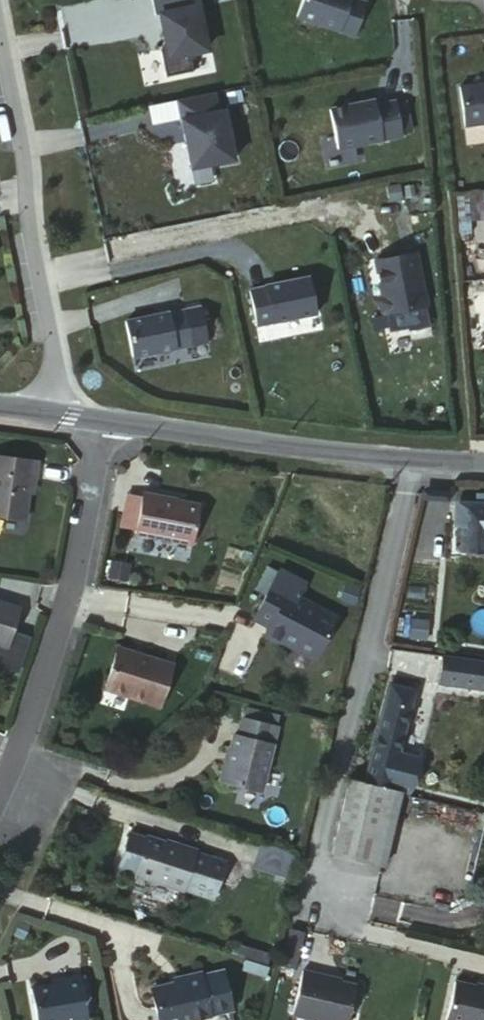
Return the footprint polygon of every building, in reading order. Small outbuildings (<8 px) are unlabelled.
[(298,20),(355,38),(366,4),(354,0),(304,0),(298,20)] [(207,46),(198,3),(161,11),(167,36),(161,46),(167,74),(194,67),(190,49),(207,46)] [(469,86),(473,126),(483,125),(483,84),(469,86)] [(215,85),(178,93),(193,162),(236,153),(225,103),(219,104),(215,85)] [(353,92),(308,102),(317,142),(381,128),(381,125),(374,96),(374,93),(354,97),(353,92)] [(374,96),(381,125),(390,123),(383,94),(374,96)] [(454,197),(454,233),(462,234),(464,223),(483,222),(483,195),(454,197)] [(252,287),(259,322),(320,309),(312,272),(267,282),(268,283),(252,287)] [(409,350),(397,297),(357,306),(364,342),(362,346),(364,356),(368,359),(409,350)] [(189,308),(174,312),(125,322),(132,356),(197,342),(189,308)] [(0,462),(0,522),(27,525),(30,486),(37,485),(37,464),(0,462)] [(141,498),(136,532),(136,538),(193,544),(199,502),(141,493),(141,498)] [(121,531),(136,532),(141,498),(125,496),(121,531)] [(483,549),(483,506),(476,506),(458,505),(456,536),(459,537),(458,552),(483,554),(483,549)] [(282,573),(259,620),(272,628),(270,634),(316,660),(339,622),(305,603),(311,590),(282,573)] [(5,649),(17,610),(0,606),(0,647),(5,649)] [(421,626),(403,624),(401,642),(419,644),(421,626)] [(162,709),(174,672),(167,670),(158,662),(121,650),(109,691),(162,709)] [(445,657),(439,684),(483,693),(483,665),(445,657)] [(386,689),(366,786),(404,795),(408,796),(416,759),(399,755),(411,694),(386,689)] [(276,728),(243,721),(241,738),(234,737),(230,762),(222,767),(218,786),(263,795),(276,728)] [(366,786),(353,784),(344,834),(340,856),(387,864),(391,843),(404,795),(366,786)] [(141,842),(140,843),(125,839),(114,875),(131,880),(130,881),(190,898),(193,884),(217,891),(224,866),(198,858),(200,851),(184,846),(181,854),(141,842)] [(260,840),(252,866),(288,877),(297,852),(260,840)] [(193,884),(190,898),(214,906),(217,891),(193,884)] [(306,974),(296,1019),(302,1019),(352,1019),(357,988),(325,982),(325,979),(306,974)] [(228,1015),(219,976),(198,980),(197,977),(179,980),(180,989),(153,995),(158,1019),(207,1019),(228,1015)] [(28,993),(33,1019),(89,1019),(82,978),(61,982),(62,987),(28,993)] [(452,983),(445,1019),(483,1019),(483,990),(452,983)]
